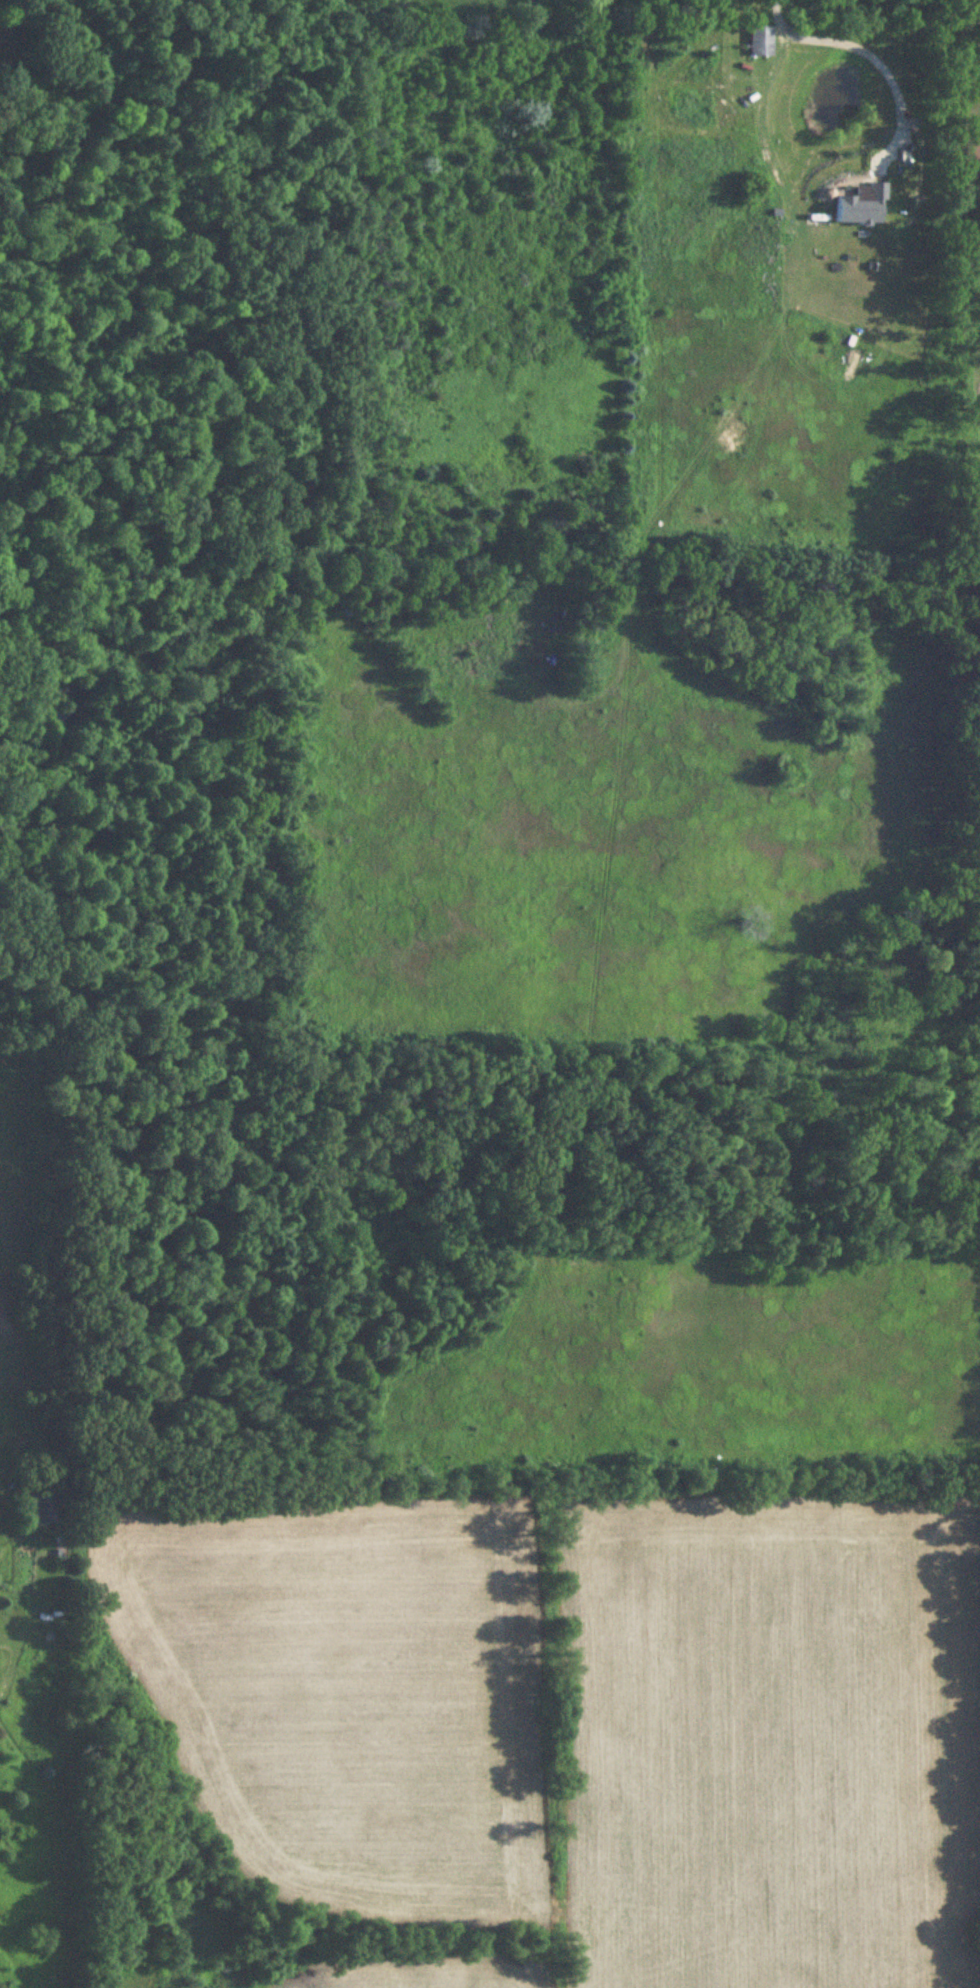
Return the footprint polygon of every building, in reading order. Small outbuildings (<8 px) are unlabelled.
[(750,26),(750,56),(774,56),(774,26),(750,26)] [(886,184),(856,184),(856,197),(835,197),(834,224),(886,224),(886,184)] [(58,1490),(28,1490),(28,1525),(58,1525),(58,1490)]
